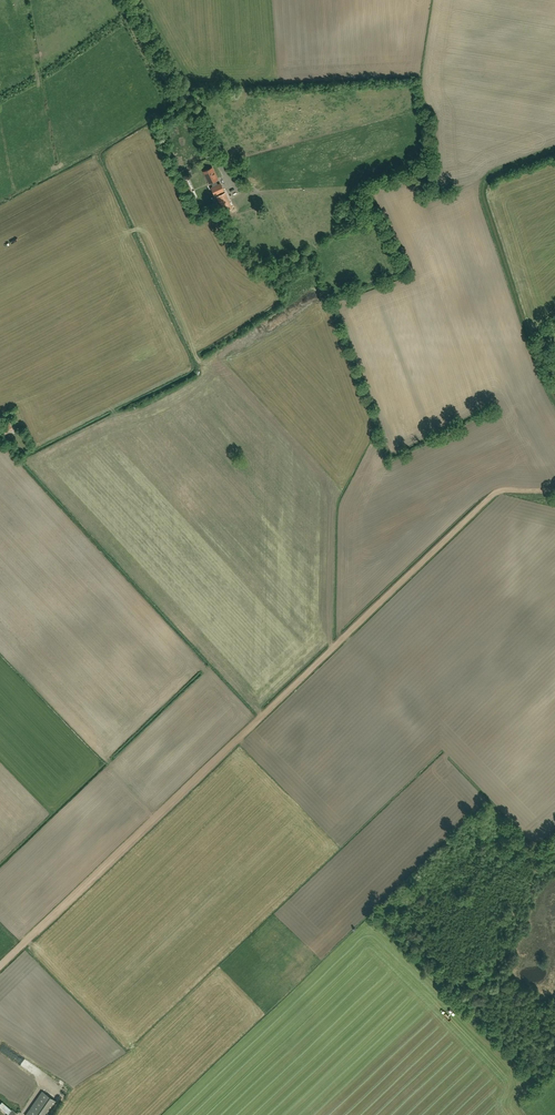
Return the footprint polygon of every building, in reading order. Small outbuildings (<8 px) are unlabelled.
[(209,183),(211,182),(213,187),(211,188),(214,194),(223,190),(220,184),(218,185),(215,180),(217,179),(212,167),(203,171),(209,183)] [(192,197),(195,196),(187,180),(184,181),(192,197)] [(224,212),(232,208),(225,193),(217,196),(224,212)] [(10,425),(2,429),(5,434),(13,430),(10,425)] [(42,1091),(26,1114),(49,1114),(58,1102),(42,1091)] [(11,1110),(1,1102),(0,1103),(0,1108),(8,1114),(11,1110)]
